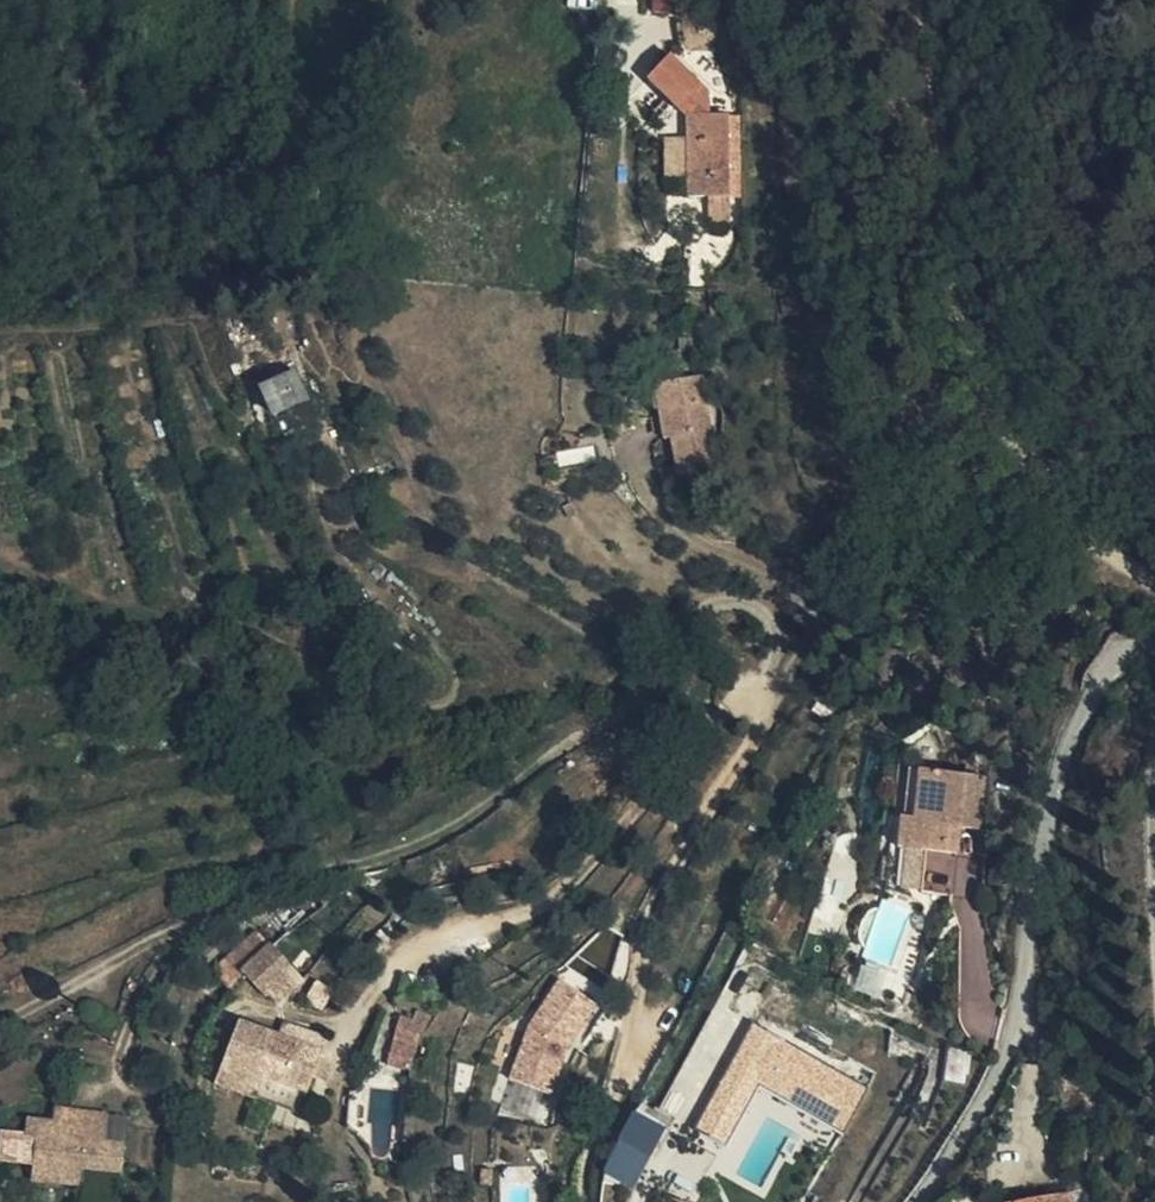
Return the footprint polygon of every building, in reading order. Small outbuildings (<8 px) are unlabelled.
[(677,110),(698,87),(667,59),(646,82),(670,104),(658,117),(672,131),(685,118),(677,110)] [(698,87),(677,110),(685,118),(707,117),(706,94),(698,87)] [(63,120),(75,120),(75,103),(63,103),(63,120)] [(707,197),(728,198),(727,116),(707,117),(685,118),(688,198),(707,197)] [(729,222),(728,198),(707,197),(709,222),(729,222)] [(923,287),(923,270),(915,270),(909,270),(909,286),(923,287)] [(273,384),(292,375),(289,369),(270,378),(273,384)] [(305,402),(292,375),(273,384),(260,390),(272,417),(305,402)] [(675,410),(659,412),(663,441),(670,440),(677,478),(716,471),(700,378),(671,383),(675,410)] [(655,385),(659,412),(675,410),(671,383),(655,385)] [(558,470),(556,455),(542,459),(545,473),(558,470)] [(913,824),(918,774),(907,773),(903,820),(898,820),(896,849),(919,851),(921,825),(913,824)] [(982,778),(918,774),(913,824),(921,825),(919,851),(924,852),(943,853),(946,830),(956,830),(978,831),(982,778)] [(955,854),(956,830),(946,830),(943,853),(955,854)] [(951,897),(955,854),(943,853),(924,852),(920,894),(951,897)] [(226,988),(245,972),(270,949),(257,935),(212,974),(226,988)] [(270,949),(245,972),(264,992),(288,970),(270,949)] [(532,1024),(512,1078),(553,1092),(572,1044),(599,1004),(562,978),(532,1024)] [(386,1064),(408,1071),(426,1017),(417,1012),(412,1022),(400,1018),(386,1064)] [(305,1094),(311,1076),(317,1061),(325,1038),(309,1032),(304,1046),(294,1043),(239,1024),(216,1083),(254,1099),(263,1078),(305,1094)] [(833,1127),(858,1082),(751,1025),(692,1131),(723,1149),(759,1086),(833,1127)] [(300,1028),(294,1043),(304,1046),(309,1032),(300,1028)] [(969,1053),(945,1049),(940,1083),(963,1087),(969,1053)] [(317,1061),(311,1076),(324,1081),(329,1066),(317,1061)] [(360,1112),(363,1094),(350,1092),(347,1109),(360,1112)] [(86,1141),(105,1143),(107,1114),(54,1110),(53,1123),(85,1127),(86,1141)] [(640,1188),(664,1122),(629,1110),(606,1176),(640,1188)] [(80,1169),(121,1173),(124,1144),(105,1143),(86,1141),(85,1127),(53,1123),(26,1120),(25,1138),(33,1139),(32,1165),(80,1169)] [(1,1162),(32,1165),(33,1139),(25,1138),(3,1137),(1,1162)] [(33,1178),(79,1183),(80,1169),(32,1165),(33,1178)] [(121,1173),(80,1169),(79,1183),(77,1201),(118,1201),(121,1173)] [(490,1186),(491,1170),(481,1170),(479,1185),(490,1186)]
